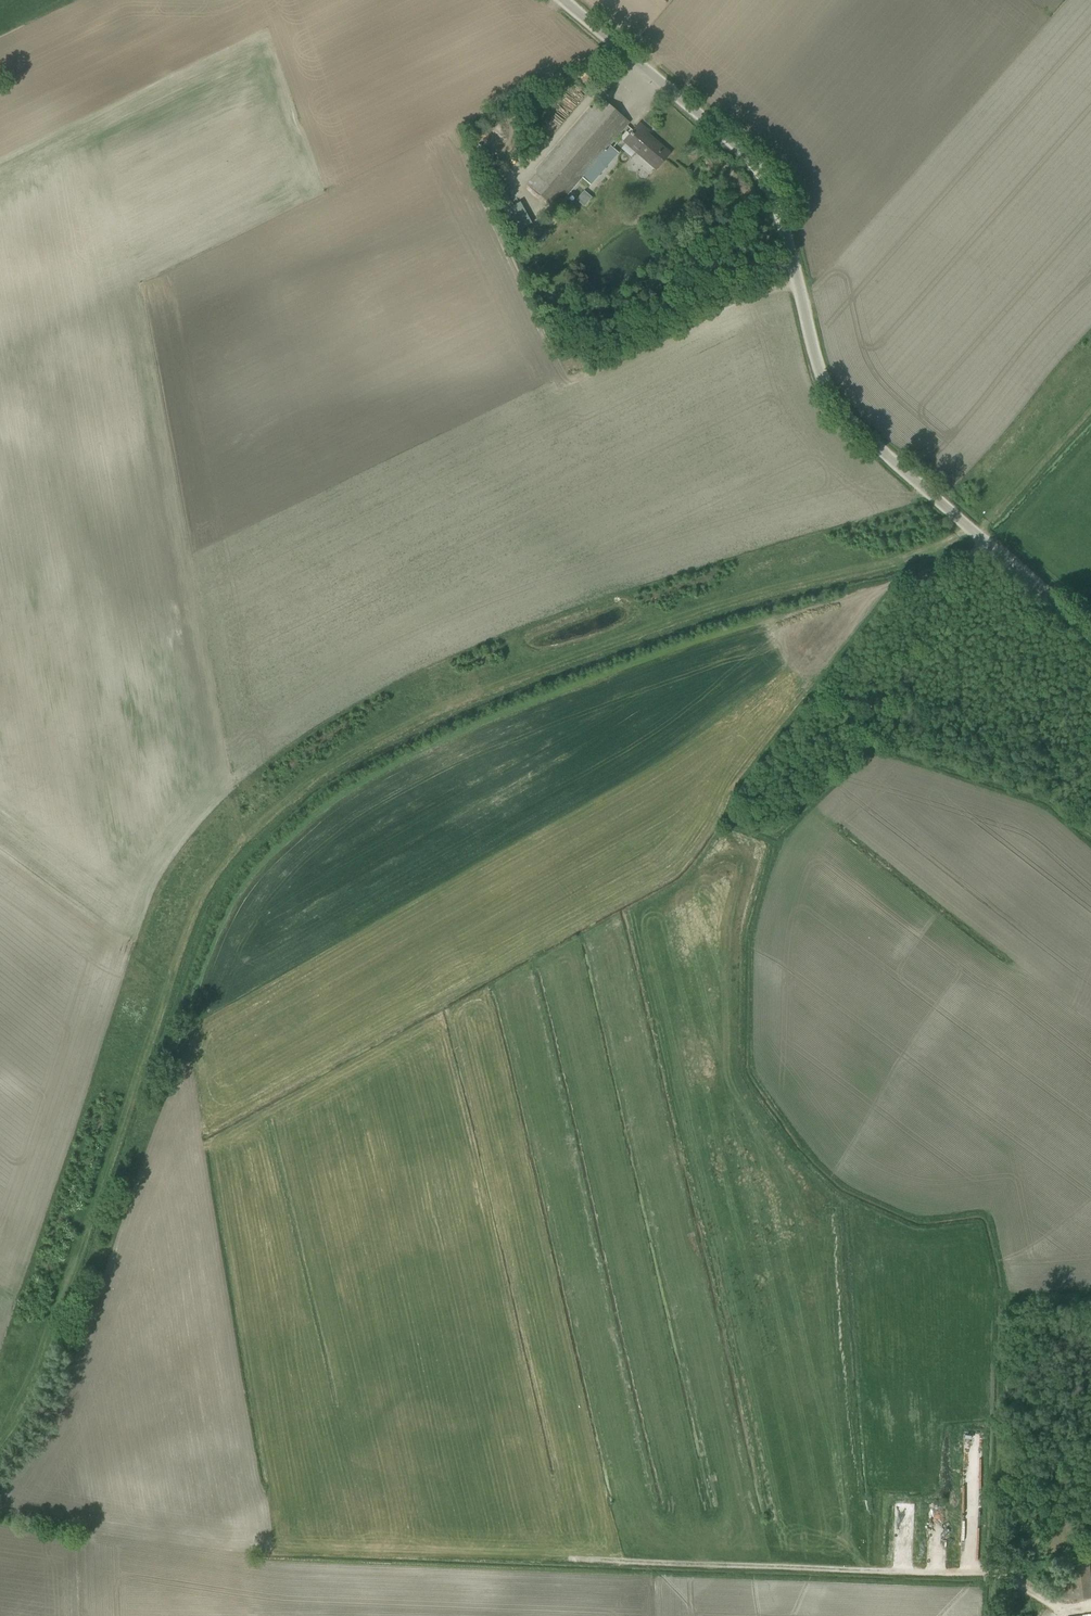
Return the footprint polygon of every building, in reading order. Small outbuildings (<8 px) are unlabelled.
[(582,177),(609,146),(627,125),(629,123),(601,99),(536,174),(563,198),(582,177)] [(647,134),(649,132),(639,124),(633,131),(630,135),(624,141),(656,169),(670,154),(647,134)] [(618,153),(609,146),(582,177),(590,184),(618,153)] [(505,206),(514,228),(528,222),(520,201),(505,206)] [(537,237),(545,228),(537,221),(529,230),(537,237)] [(1064,1599),(1090,1597),(1090,1574),(1090,1559),(1060,1562),(1064,1599)]
